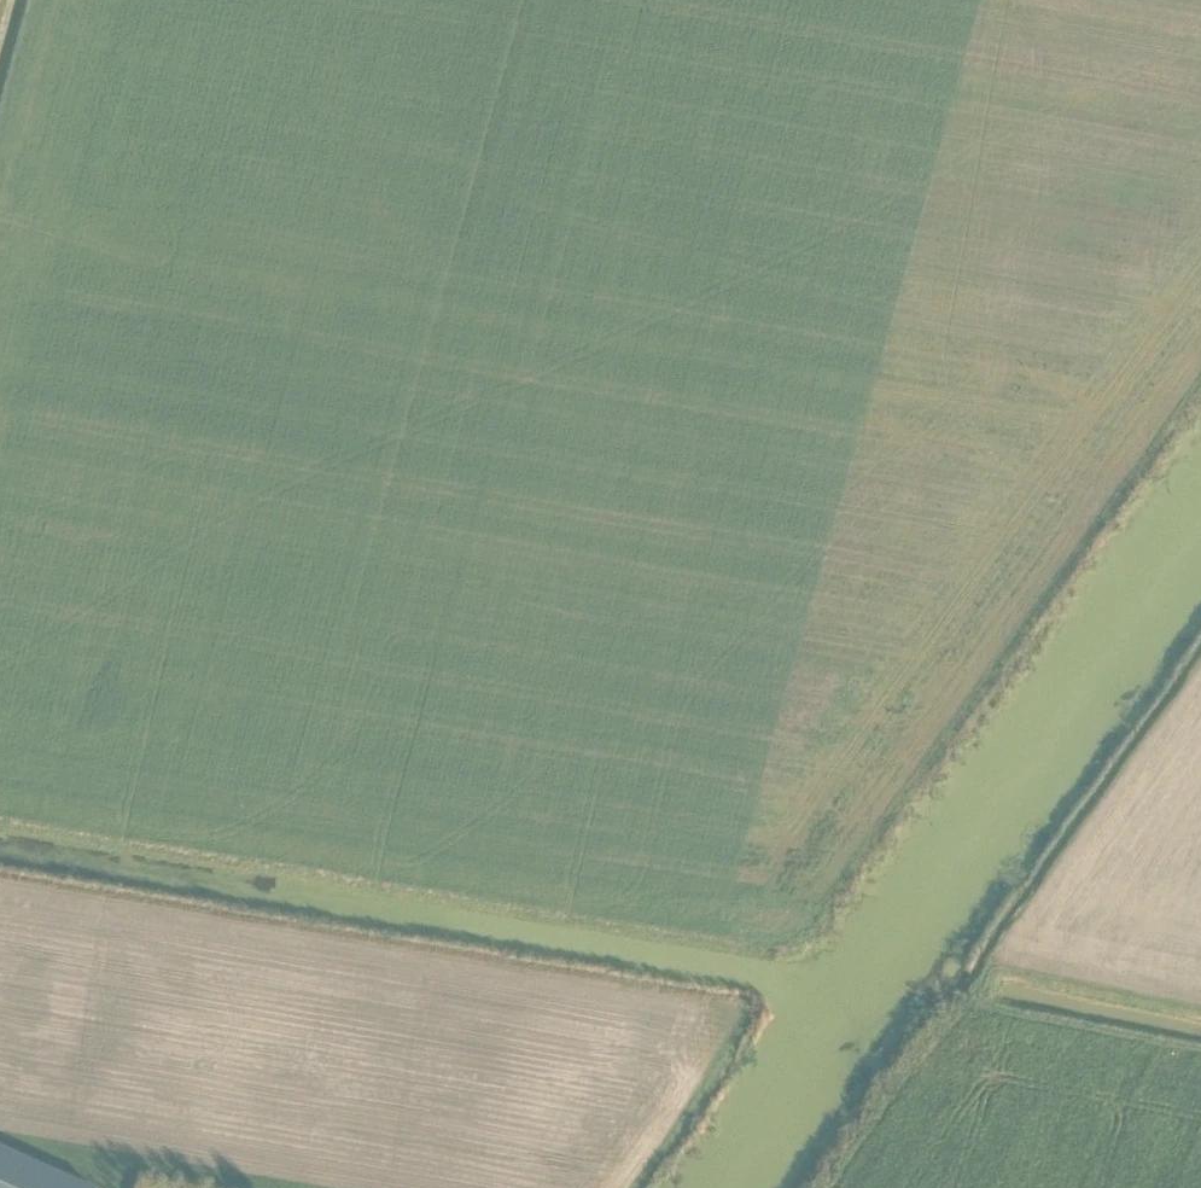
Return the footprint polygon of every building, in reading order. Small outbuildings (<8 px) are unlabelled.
[(0,1151),(0,1187),(83,1187),(0,1151)]
